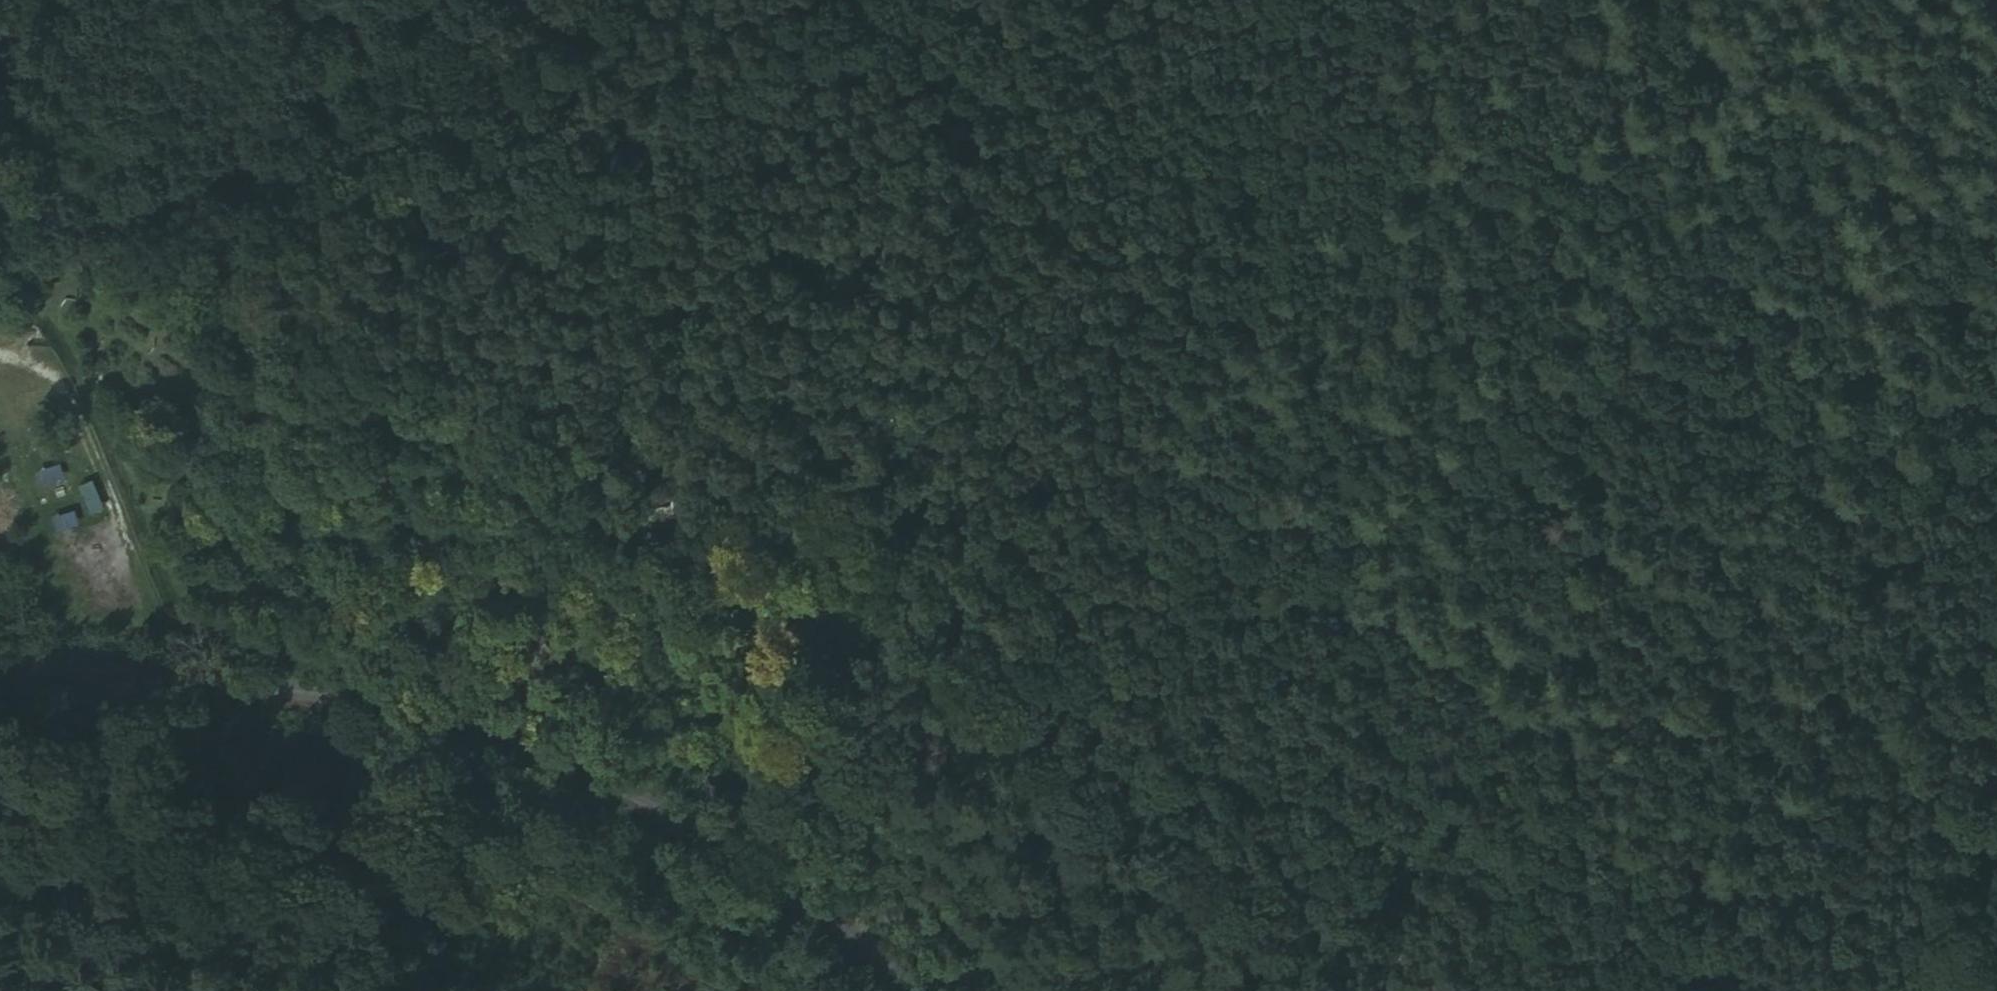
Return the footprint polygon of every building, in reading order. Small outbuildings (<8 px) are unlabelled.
[(87,514),(103,510),(94,480),(79,484),(87,514)] [(56,527),(78,526),(77,513),(55,514),(56,527)]
